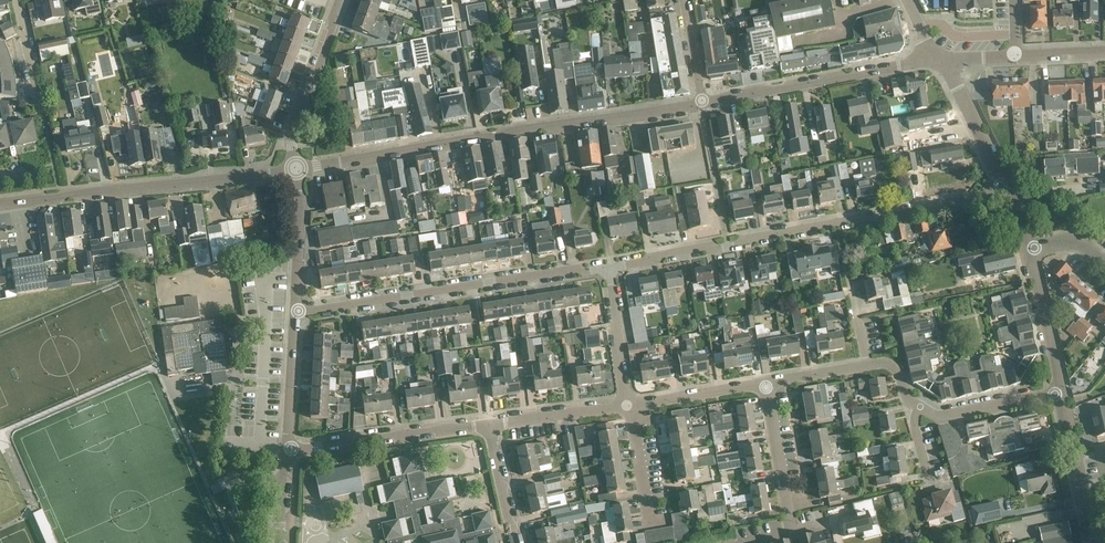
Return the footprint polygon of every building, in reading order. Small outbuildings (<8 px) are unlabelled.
[(9,13),(7,0),(0,0),(0,15),(9,13)] [(45,22),(64,17),(61,2),(54,4),(54,0),(35,0),(37,7),(42,6),(45,22)] [(101,13),(98,0),(92,0),(90,1),(90,0),(72,0),(75,11),(85,8),(86,16),(101,13)] [(362,3),(378,9),(380,2),(389,6),(390,3),(416,13),(416,7),(415,7),(408,5),(407,8),(399,5),(401,0),(363,0),(362,3)] [(408,5),(415,7),(414,0),(401,0),(399,5),(407,8),(408,5)] [(433,1),(434,9),(439,8),(443,8),(441,0),(437,0),(433,1)] [(622,0),(624,13),(638,11),(637,4),(647,2),(650,16),(661,14),(659,7),(664,7),(663,0),(623,0),(622,0)] [(769,5),(771,17),(776,39),(790,36),(834,27),(829,0),(796,0),(769,5)] [(969,12),(969,0),(957,0),(958,12),(959,12),(969,12)] [(981,0),(969,0),(969,12),(981,12),(981,11),(981,0)] [(981,11),(993,11),(992,0),(981,0),(981,11)] [(1047,28),(1046,1),(1051,1),(1051,0),(1028,0),(1028,2),(1037,2),(1037,9),(1031,9),(1032,29),(1047,28)] [(1079,1),(1079,5),(1083,5),(1083,22),(1085,22),(1086,23),(1090,23),(1091,22),(1098,22),(1098,0),(1079,0),(1079,1)] [(470,27),(489,23),(484,2),(465,6),(470,27)] [(378,9),(362,3),(357,15),(381,24),(383,20),(384,21),(385,18),(376,15),(378,9)] [(1062,30),(1063,28),(1074,27),(1072,5),(1063,6),(1063,12),(1053,13),(1054,28),(1056,28),(1057,30),(1062,30)] [(699,23),(706,21),(703,6),(696,7),(699,23)] [(904,48),(902,38),(896,8),(862,18),(858,19),(852,27),(853,34),(854,40),(866,38),(866,40),(875,38),(875,39),(878,57),(901,53),(904,48)] [(441,20),(438,9),(431,10),(432,17),(422,19),(424,32),(442,29),(443,29),(442,20),(441,20)] [(661,14),(650,16),(650,21),(652,34),(653,34),(654,42),(656,51),(657,59),(658,64),(660,74),(664,98),(674,97),(689,94),(687,84),(675,18),(675,17),(663,20),(663,14),(661,14)] [(309,22),(293,15),(290,22),(282,19),(279,26),(288,29),(305,35),(309,22)] [(381,24),(357,15),(353,28),(369,34),(370,31),(387,37),(389,31),(392,24),(391,24),(384,22),(384,21),(383,20),(381,24)] [(274,16),(271,22),(279,26),(282,19),(274,16)] [(392,24),(389,31),(400,35),(405,22),(394,17),(391,24),(392,24)] [(752,21),(737,24),(740,37),(745,36),(749,59),(751,71),(763,69),(763,68),(780,65),(778,58),(770,17),(752,21)] [(442,20),(443,29),(456,27),(454,18),(442,20)] [(650,21),(626,24),(626,25),(628,44),(629,57),(631,76),(644,75),(648,74),(647,64),(643,65),(642,55),(640,43),(637,43),(637,35),(640,35),(652,34),(650,21)] [(6,40),(16,35),(13,28),(2,33),(6,40)] [(724,42),(722,28),(702,31),(707,63),(705,63),(708,76),(709,76),(711,79),(723,77),(724,74),(739,72),(737,61),(740,61),(739,55),(727,57),(725,41),(724,42)] [(256,36),(265,39),(266,35),(267,32),(259,29),(256,36)] [(305,35),(288,29),(283,42),(300,48),(305,35)] [(463,48),(473,46),(470,31),(461,33),(463,48)] [(266,35),(265,39),(274,42),(270,52),(278,55),(295,61),(300,48),(283,42),(275,39),(276,35),(267,32),(266,35)] [(458,32),(440,36),(443,52),(461,49),(458,32)] [(127,48),(146,44),(145,35),(126,38),(127,48)] [(66,38),(38,44),(39,52),(67,46),(66,38)] [(430,65),(425,38),(425,39),(410,42),(415,68),(430,65)] [(855,42),(859,61),(878,57),(875,39),(865,41),(866,44),(857,46),(856,42),(855,42)] [(575,79),(573,68),(569,41),(563,42),(564,46),(559,46),(559,45),(551,46),(554,65),(544,66),(551,113),(568,111),(564,80),(575,79)] [(11,61),(8,51),(3,42),(0,43),(0,64),(11,61)] [(859,61),(855,42),(849,44),(850,47),(839,49),(838,45),(839,53),(840,53),(842,64),(859,61)] [(608,44),(602,45),(602,49),(603,49),(604,59),(604,63),(605,75),(606,79),(615,78),(631,76),(629,57),(609,58),(608,44)] [(839,53),(838,45),(830,46),(831,54),(839,53)] [(524,88),(531,87),(537,86),(531,47),(517,49),(524,88)] [(602,49),(591,50),(593,64),(604,63),(604,59),(603,49),(602,49)] [(793,56),(778,58),(780,65),(781,71),(807,66),(804,54),(803,49),(792,51),(793,56)] [(804,54),(807,66),(830,62),(828,50),(804,54)] [(239,71),(239,67),(237,55),(229,52),(232,68),(239,71)] [(335,69),(351,67),(350,53),(333,56),(335,69)] [(258,58),(250,54),(248,58),(248,59),(247,62),(254,64),(255,65),(258,58)] [(267,61),(265,65),(290,74),(295,61),(278,55),(276,62),(267,59),(267,61)] [(264,68),(263,71),(271,74),(269,80),(286,86),(290,74),(265,65),(267,61),(258,58),(255,65),(264,68)] [(447,75),(455,73),(454,65),(446,60),(442,67),(446,70),(447,75)] [(0,64),(0,81),(15,79),(15,78),(13,69),(11,61),(0,64)] [(80,100),(76,85),(71,64),(62,66),(71,102),(80,100)] [(485,81),(491,113),(503,111),(498,80),(501,80),(498,66),(483,68),(485,81)] [(595,94),(595,91),(593,76),(591,77),(589,66),(573,68),(575,79),(579,111),(604,107),(602,93),(595,94)] [(236,75),(233,84),(246,89),(250,81),(236,75)] [(906,87),(907,95),(914,94),(916,109),(928,108),(925,92),(926,92),(924,76),(892,80),(893,89),(906,87)] [(0,81),(0,98),(16,99),(16,89),(15,79),(0,81)] [(158,86),(156,79),(148,80),(150,88),(158,86)] [(1011,81),(1012,99),(1013,109),(1030,108),(1028,80),(1011,81)] [(1093,81),(1094,94),(1095,104),(1095,111),(1103,111),(1102,104),(1104,104),(1104,80),(1093,81)] [(491,113),(485,81),(475,83),(476,92),(476,93),(480,115),(491,113)] [(1012,99),(1011,81),(994,82),(994,100),(1012,99)] [(1078,124),(1091,124),(1091,123),(1090,112),(1085,112),(1086,105),(1084,81),(1067,82),(1067,95),(1068,102),(1077,102),(1077,106),(1078,106),(1078,124)] [(76,85),(80,100),(89,98),(86,82),(76,85)] [(1067,95),(1067,82),(1049,83),(1050,112),(1058,111),(1058,96),(1067,95)] [(374,143),(370,118),(364,83),(354,85),(354,88),(364,144),(374,143)] [(432,133),(420,86),(389,91),(392,110),(393,110),(410,107),(412,117),(417,136),(432,133)] [(364,144),(354,88),(344,90),(346,103),(347,103),(348,112),(347,112),(352,146),(364,144)] [(258,102),(277,109),(282,96),(263,89),(258,102)] [(139,91),(130,94),(134,107),(143,105),(139,91)] [(449,93),(440,94),(441,101),(444,122),(466,118),(463,97),(450,99),(449,93)] [(104,107),(101,108),(99,100),(92,102),(94,110),(93,110),(98,129),(109,127),(104,107)] [(878,122),(869,124),(867,114),(868,114),(865,100),(847,103),(850,118),(859,116),(863,136),(880,133),(878,122)] [(886,100),(875,103),(877,114),(889,111),(886,100)] [(10,116),(7,101),(0,102),(0,107),(2,118),(10,116)] [(227,105),(226,102),(211,105),(215,133),(210,134),(210,132),(201,133),(203,146),(211,145),(212,149),(228,146),(226,131),(223,131),(223,126),(230,124),(229,115),(236,114),(236,113),(234,104),(227,105)] [(272,122),(277,109),(258,102),(258,103),(257,103),(254,109),(234,102),(234,104),(236,113),(236,114),(236,118),(242,116),(244,117),(246,112),(272,122)] [(806,137),(802,138),(797,105),(783,108),(792,155),(809,152),(806,137)] [(994,106),(995,117),(1005,116),(1004,105),(994,106)] [(394,120),(398,139),(409,137),(405,118),(412,117),(410,107),(393,110),(394,114),(394,120)] [(826,133),(826,134),(827,142),(834,141),(832,133),(834,133),(829,107),(815,110),(819,134),(826,133)] [(1042,107),(1032,107),(1034,132),(1043,132),(1042,107)] [(196,110),(186,112),(188,124),(198,122),(196,110)] [(757,130),(762,129),(763,137),(775,135),(773,121),(766,122),(764,111),(746,115),(749,131),(750,134),(752,136),(756,135),(757,132),(757,130)] [(907,118),(897,120),(899,133),(910,131),(945,124),(942,111),(907,118)] [(370,118),(374,143),(398,139),(394,120),(394,114),(370,118)] [(256,128),(250,129),(249,126),(246,126),(245,118),(244,117),(242,116),(236,118),(236,119),(238,129),(242,128),(245,145),(264,142),(261,130),(257,130),(256,128)] [(711,121),(709,121),(714,148),(729,146),(733,166),(749,163),(741,120),(734,121),(733,117),(730,118),(730,116),(711,119),(711,121)] [(67,151),(74,150),(74,153),(80,152),(80,149),(81,149),(77,131),(75,119),(62,121),(64,134),(67,151)] [(91,129),(90,129),(89,121),(76,124),(75,119),(77,131),(81,149),(82,149),(82,151),(88,150),(87,148),(94,147),(91,129)] [(897,120),(880,123),(885,149),(902,146),(897,120)] [(3,124),(8,148),(9,148),(7,142),(14,141),(16,147),(36,143),(32,122),(20,125),(19,121),(3,124)] [(1091,124),(1091,137),(1102,136),(1102,123),(1091,123),(1091,124)] [(3,124),(4,128),(0,129),(0,150),(8,148),(3,124)] [(682,127),(681,124),(673,125),(673,128),(670,129),(674,151),(696,148),(692,125),(682,127)] [(613,128),(600,130),(607,169),(619,167),(613,128)] [(674,151),(670,129),(648,132),(652,155),(674,151)] [(140,133),(145,163),(161,161),(159,149),(165,148),(164,139),(157,140),(156,130),(140,133)] [(597,130),(578,133),(583,168),(601,165),(597,130)] [(145,163),(140,133),(120,136),(122,146),(118,146),(120,155),(128,154),(130,166),(145,163)] [(540,140),(533,141),(539,171),(550,169),(547,156),(556,155),(553,137),(545,139),(545,138),(540,138),(540,140)] [(526,138),(508,141),(515,181),(527,179),(524,161),(530,160),(526,138)] [(1104,147),(1104,139),(1097,140),(1097,148),(1104,147)] [(1079,141),(1068,141),(1069,151),(1080,150),(1079,141)] [(481,146),(488,178),(502,175),(498,155),(501,154),(499,142),(481,146)] [(823,142),(814,144),(816,158),(817,158),(818,163),(826,162),(825,157),(826,157),(823,142)] [(487,187),(483,164),(479,146),(461,150),(467,183),(472,182),(473,190),(473,192),(488,189),(487,187)] [(923,167),(962,160),(959,146),(920,153),(923,167)] [(436,177),(438,191),(450,188),(443,153),(431,156),(436,177)] [(1100,173),(1098,153),(1079,154),(1064,155),(1065,161),(1046,162),(1047,178),(1057,178),(1058,180),(1064,180),(1064,177),(1067,177),(1066,170),(1078,169),(1079,175),(1100,173)] [(638,175),(641,193),(656,190),(650,155),(635,158),(638,175)] [(903,162),(902,155),(894,157),(895,161),(899,164),(903,162)] [(436,177),(431,156),(416,158),(420,176),(426,174),(428,182),(427,183),(429,193),(438,191),(436,177)] [(634,158),(623,160),(626,176),(637,174),(634,158)] [(871,181),(870,177),(876,176),(873,160),(858,163),(861,175),(853,177),(857,198),(874,195),(873,189),(874,189),(876,186),(875,182),(873,180),(871,181)] [(406,189),(404,173),(402,162),(391,164),(394,181),(388,182),(392,199),(396,222),(405,220),(400,191),(406,189)] [(840,178),(840,181),(849,179),(846,164),(838,166),(840,178)] [(760,165),(752,166),(749,167),(750,167),(751,174),(753,186),(762,185),(758,165),(760,165)] [(840,178),(838,166),(837,166),(837,165),(829,166),(832,179),(840,178)] [(416,170),(404,173),(406,189),(407,196),(413,195),(417,215),(424,213),(421,194),(416,170)] [(610,170),(604,171),(608,195),(613,194),(610,170)] [(600,197),(598,187),(605,186),(603,172),(584,174),(587,198),(600,197)] [(359,174),(345,177),(351,208),(365,206),(365,205),(370,204),(370,207),(384,205),(379,177),(365,179),(365,176),(360,177),(359,174)] [(542,192),(540,177),(539,174),(529,176),(532,193),(542,192)] [(631,194),(641,193),(638,175),(628,177),(631,194)] [(789,175),(781,177),(784,193),(792,192),(789,175)] [(513,180),(501,182),(503,199),(515,197),(513,180)] [(800,194),(791,196),(794,210),(811,207),(809,192),(808,193),(806,180),(798,182),(800,194)] [(341,182),(322,186),(327,212),(334,210),(336,221),(348,218),(341,182)] [(821,205),(835,202),(831,183),(817,186),(821,205)] [(771,197),(762,199),(765,215),(784,212),(781,195),(780,195),(778,185),(770,187),(771,197)] [(228,216),(260,211),(256,188),(225,193),(228,216)] [(745,222),(744,219),(753,218),(750,204),(755,203),(753,190),(739,193),(741,204),(732,205),(735,221),(736,221),(736,223),(745,222)] [(685,196),(688,212),(707,209),(704,192),(685,196)] [(544,198),(546,209),(554,207),(552,197),(544,198)] [(671,211),(670,205),(669,197),(655,199),(657,207),(658,214),(655,214),(655,216),(647,217),(650,233),(657,231),(658,235),(677,231),(673,211),(671,211)] [(122,244),(134,242),(129,209),(128,202),(116,204),(120,231),(122,244)] [(149,220),(158,219),(159,228),(169,226),(165,202),(147,204),(149,220)] [(606,209),(605,202),(597,203),(599,218),(607,216),(607,218),(608,218),(612,237),(619,235),(620,237),(638,234),(634,213),(617,217),(615,207),(606,209)] [(98,240),(90,241),(92,257),(114,254),(113,246),(107,204),(94,206),(98,240)] [(179,246),(190,244),(207,241),(201,206),(184,209),(187,229),(176,230),(179,246)] [(129,209),(134,242),(134,243),(115,246),(117,259),(123,259),(124,264),(147,260),(139,208),(129,209)] [(559,209),(547,211),(550,227),(562,225),(559,209)] [(707,209),(688,212),(691,229),(710,225),(707,209)] [(460,226),(467,225),(467,224),(466,216),(465,212),(458,213),(460,226)] [(79,213),(63,215),(67,249),(74,248),(73,237),(83,236),(79,213)] [(460,226),(458,213),(450,215),(453,227),(460,226)] [(476,222),(474,214),(466,216),(467,224),(476,222)] [(64,243),(55,245),(51,216),(39,217),(45,264),(66,261),(64,243)] [(336,229),(317,233),(320,249),(353,243),(352,242),(350,228),(348,218),(336,221),(334,221),(336,229)] [(219,230),(207,232),(212,263),(248,257),(244,235),(243,235),(241,220),(218,224),(219,230)] [(520,220),(512,222),(514,234),(522,232),(520,220)] [(886,245),(923,237),(924,245),(930,244),(932,251),(951,248),(948,229),(929,233),(926,221),(883,230),(886,245)] [(396,222),(389,223),(391,236),(399,235),(398,230),(397,225),(396,222)] [(389,223),(383,224),(385,237),(391,236),(389,223)] [(376,224),(370,225),(372,239),(378,238),(376,224)] [(383,224),(376,224),(378,238),(385,237),(383,224)] [(492,225),(494,237),(500,236),(498,224),(492,225)] [(370,225),(364,226),(365,240),(372,239),(370,225)] [(494,237),(492,225),(485,226),(488,238),(494,237)] [(574,233),(573,225),(563,226),(565,244),(575,242),(576,248),(592,246),(592,245),(595,245),(598,241),(597,236),(594,234),(590,234),(590,230),(574,233)] [(4,269),(7,268),(7,272),(13,271),(17,294),(48,289),(43,256),(19,260),(17,247),(9,249),(7,241),(8,241),(6,226),(0,227),(0,247),(4,269)] [(364,226),(357,227),(359,241),(365,240),(364,226)] [(465,227),(467,239),(473,238),(471,226),(465,227)] [(357,227),(350,228),(352,242),(359,241),(357,227)] [(462,250),(455,251),(458,267),(471,265),(468,249),(467,239),(465,227),(459,228),(462,250)] [(537,255),(538,254),(540,256),(544,256),(545,253),(555,252),(553,238),(552,238),(550,230),(529,234),(531,245),(535,245),(537,255)] [(442,253),(441,245),(439,233),(432,234),(434,246),(435,246),(436,254),(428,255),(431,272),(444,269),(442,253)] [(415,237),(407,239),(409,252),(417,251),(415,237)] [(396,240),(398,252),(404,251),(402,239),(396,240)] [(522,240),(509,243),(511,259),(525,257),(522,240)] [(369,243),(371,254),(377,253),(375,242),(369,243)] [(371,254),(369,243),(362,243),(364,255),(371,254)] [(509,243),(495,245),(498,261),(511,259),(509,243)] [(495,245),(482,247),(484,263),(498,261),(495,245)] [(482,247),(468,249),(471,265),(484,263),(482,247)] [(811,249),(815,269),(830,266),(831,273),(840,271),(836,251),(829,252),(828,247),(819,249),(819,247),(811,249)] [(344,261),(342,249),(336,250),(337,262),(344,261)] [(800,282),(817,279),(815,269),(811,249),(803,250),(803,252),(794,254),(795,259),(788,260),(792,281),(799,279),(800,282)] [(324,262),(331,261),(329,251),(322,252),(324,262)] [(442,253),(444,269),(458,267),(455,251),(442,253)] [(983,258),(981,251),(957,256),(959,268),(961,267),(963,279),(975,276),(986,274),(987,276),(1015,270),(1011,252),(983,258)] [(91,252),(81,254),(83,268),(93,266),(91,252)] [(773,256),(756,259),(757,266),(750,267),(753,284),(769,281),(767,275),(776,273),(773,256)] [(932,257),(919,259),(921,265),(933,263),(932,257)] [(413,258),(399,260),(401,276),(415,274),(413,258)] [(399,260),(385,262),(388,278),(401,276),(399,260)] [(1061,260),(1051,272),(1063,282),(1073,270),(1061,260)] [(385,262),(372,264),(375,280),(388,278),(385,262)] [(732,264),(732,262),(725,263),(726,263),(726,265),(724,266),(726,273),(719,274),(719,276),(722,292),(723,292),(723,291),(729,290),(731,290),(730,288),(738,286),(739,286),(740,291),(749,290),(749,289),(748,283),(748,282),(745,282),(744,276),(741,263),(732,264)] [(372,264),(359,266),(361,282),(375,280),(372,264)] [(359,266),(345,268),(348,284),(361,282),(359,266)] [(703,270),(702,267),(696,268),(696,271),(695,271),(697,285),(705,284),(707,291),(703,291),(705,301),(721,298),(720,288),(714,289),(710,268),(703,270)] [(345,268),(332,271),(335,287),(348,284),(345,268)] [(862,268),(854,270),(856,278),(864,276),(862,268)] [(893,299),(883,301),(885,310),(911,305),(903,268),(890,271),(892,281),(896,280),(901,297),(893,299)] [(116,271),(103,272),(104,281),(117,279),(116,271)] [(335,287),(332,271),(318,273),(321,289),(335,287)] [(662,291),(665,309),(677,307),(676,297),(677,297),(675,288),(684,287),(681,273),(666,276),(668,290),(662,291)] [(94,274),(86,275),(87,282),(95,281),(94,274)] [(1071,306),(1075,301),(1087,287),(1073,276),(1061,289),(1068,295),(1063,300),(1071,306)] [(642,298),(634,299),(636,308),(660,303),(658,293),(655,278),(639,281),(642,298)] [(864,283),(868,300),(883,297),(881,288),(889,286),(887,278),(879,280),(864,283)] [(70,280),(48,284),(50,290),(71,286),(70,280)] [(1087,287),(1075,301),(1088,313),(1100,299),(1087,287)] [(576,292),(579,308),(592,306),(590,289),(576,292)] [(992,311),(1025,303),(1023,293),(1022,290),(1001,295),(1002,301),(993,303),(991,307),(992,311)] [(576,292),(563,294),(565,310),(579,308),(576,292)] [(552,312),(553,320),(555,332),(561,331),(559,319),(558,319),(557,311),(565,310),(563,294),(549,296),(552,312)] [(539,314),(552,312),(549,296),(536,298),(539,314)] [(166,323),(200,318),(197,297),(183,299),(184,306),(164,309),(166,323)] [(536,298),(523,300),(525,316),(539,314),(536,298)] [(523,300),(509,302),(512,319),(525,316),(523,300)] [(761,301),(753,302),(755,316),(764,314),(761,301)] [(509,302),(496,304),(498,321),(512,319),(509,302)] [(1007,322),(1028,316),(1025,303),(992,311),(993,316),(996,318),(1005,316),(1007,322)] [(498,321),(496,304),(482,307),(485,323),(498,321)] [(604,304),(593,304),(594,318),(604,318),(604,304)] [(810,349),(817,347),(818,354),(820,354),(821,356),(829,354),(828,352),(831,352),(823,308),(822,304),(817,305),(818,315),(817,315),(820,330),(809,332),(807,335),(810,349)] [(823,308),(831,352),(844,350),(841,333),(834,334),(832,322),(838,320),(837,312),(835,313),(834,306),(823,308)] [(642,307),(628,309),(630,316),(643,313),(642,307)] [(799,308),(791,310),(795,334),(804,333),(799,308)] [(455,311),(458,327),(471,325),(469,309),(455,311)] [(458,327),(455,311),(442,313),(444,329),(454,328),(455,336),(452,337),(454,348),(461,347),(459,335),(458,327)] [(1097,320),(1104,327),(1104,311),(1097,320)] [(436,330),(444,329),(442,313),(428,315),(431,331),(432,340),(434,352),(440,351),(439,339),(437,339),(436,330)] [(643,313),(630,316),(631,323),(644,320),(644,318),(644,317),(643,313)] [(901,333),(934,325),(933,320),(930,318),(920,320),(919,314),(897,319),(898,323),(901,333)] [(418,333),(431,331),(428,315),(415,317),(418,333)] [(582,328),(580,316),(573,317),(575,329),(582,328)] [(998,337),(1031,329),(1028,316),(1007,322),(1008,327),(999,329),(997,332),(998,337)] [(415,317),(402,319),(404,335),(418,333),(415,317)] [(753,317),(743,318),(744,330),(754,329),(753,317)] [(717,319),(718,328),(727,327),(725,318),(717,319)] [(1076,336),(1088,323),(1082,318),(1076,325),(1074,323),(1067,331),(1074,338),(1076,336)] [(402,319),(388,321),(391,337),(404,335),(402,319)] [(178,375),(178,371),(194,368),(192,355),(203,354),(204,363),(205,363),(207,374),(211,374),(213,385),(227,384),(225,372),(228,371),(227,360),(229,360),(224,320),(161,328),(168,376),(178,375)] [(553,320),(546,321),(548,334),(555,332),(553,320)] [(644,320),(631,323),(632,330),(645,327),(644,320)] [(388,321),(375,323),(378,340),(391,337),(388,321)] [(378,340),(375,323),(361,325),(364,342),(378,340)] [(1088,323),(1076,336),(1083,342),(1089,336),(1087,334),(1093,327),(1088,323)] [(755,327),(756,336),(759,351),(768,349),(770,360),(784,357),(781,340),(770,342),(769,334),(769,331),(767,330),(764,330),(763,325),(755,327)] [(934,325),(901,333),(904,345),(925,340),(924,335),(933,333),(935,329),(934,325)] [(529,338),(527,326),(520,327),(522,339),(529,338)] [(645,327),(632,330),(633,337),(647,334),(645,327)] [(738,367),(732,336),(731,329),(731,327),(727,327),(722,328),(725,347),(721,347),(725,369),(738,367)] [(502,341),(500,328),(493,329),(495,342),(502,341)] [(500,328),(502,341),(512,339),(511,330),(506,331),(505,328),(500,328)] [(748,333),(740,334),(740,332),(738,332),(737,328),(731,329),(732,336),(738,367),(751,365),(748,349),(744,350),(743,343),(750,342),(748,333)] [(1013,348),(1035,343),(1031,329),(998,337),(999,342),(1002,344),(1011,342),(1013,348)] [(598,331),(583,333),(585,344),(586,344),(586,347),(599,345),(598,331)] [(583,333),(560,336),(561,345),(565,344),(565,346),(585,344),(583,333)] [(459,335),(461,347),(467,346),(465,334),(459,335)] [(647,334),(633,337),(634,338),(635,344),(648,342),(648,341),(647,336),(647,335),(647,334)] [(686,347),(694,346),(692,334),(688,335),(689,340),(685,341),(686,347)] [(315,336),(314,350),(330,351),(331,337),(315,336)] [(781,340),(784,357),(799,355),(796,337),(781,340)] [(340,351),(353,352),(353,340),(341,339),(340,351)] [(428,353),(434,352),(432,340),(426,341),(428,353)] [(520,342),(520,343),(522,356),(523,364),(535,362),(532,340),(520,342)] [(925,340),(904,345),(907,358),(940,351),(939,346),(935,344),(926,346),(925,340)] [(544,355),(548,390),(561,388),(559,372),(552,373),(551,366),(549,367),(547,355),(550,355),(548,342),(542,342),(544,355)] [(1016,362),(1027,369),(1035,356),(1037,356),(1035,343),(1013,348),(1014,353),(1016,353),(1018,360),(1016,362)] [(408,357),(406,345),(400,346),(401,358),(408,357)] [(638,345),(628,346),(630,353),(639,351),(638,345)] [(695,374),(692,358),(691,353),(695,352),(694,346),(686,347),(687,351),(678,353),(682,376),(695,374)] [(381,360),(379,348),(372,349),(374,361),(381,360)] [(314,350),(313,363),(330,364),(330,351),(314,350)] [(353,352),(340,351),(340,359),(352,359),(353,352)] [(940,351),(907,358),(910,371),(931,367),(930,361),(939,359),(941,355),(940,351)] [(449,352),(435,354),(438,377),(452,375),(449,352)] [(654,352),(647,353),(648,355),(643,356),(644,359),(642,359),(643,367),(640,367),(643,383),(656,381),(652,358),(655,358),(654,352)] [(546,393),(546,390),(548,390),(544,355),(538,356),(540,367),(532,368),(535,392),(538,391),(538,394),(546,393)] [(590,355),(584,356),(585,362),(583,362),(584,369),(575,370),(577,386),(591,384),(588,368),(587,361),(592,361),(591,355),(590,355)] [(692,358),(695,374),(708,372),(705,356),(692,358)] [(985,357),(993,390),(1006,387),(1001,366),(996,367),(993,358),(990,356),(985,357)] [(434,357),(427,358),(429,370),(436,369),(434,357)] [(661,357),(655,358),(652,358),(656,381),(669,378),(666,363),(662,363),(661,357)] [(975,372),(981,393),(993,390),(985,357),(981,358),(979,361),(981,370),(975,372)] [(479,360),(470,361),(472,375),(480,373),(479,360)] [(501,368),(502,374),(505,396),(508,396),(509,398),(516,397),(515,395),(518,394),(515,370),(510,370),(509,361),(500,362),(501,368)] [(498,380),(490,382),(492,398),(505,396),(502,374),(501,368),(500,362),(496,362),(498,380)] [(959,363),(967,396),(978,394),(981,393),(975,372),(970,373),(968,364),(964,362),(959,363)] [(1001,366),(1006,387),(1019,384),(1019,382),(1027,369),(1016,362),(1015,365),(1008,367),(1007,364),(1001,366)] [(313,363),(313,377),(329,378),(330,364),(313,363)] [(391,363),(381,364),(383,380),(393,379),(391,363)] [(949,378),(955,399),(957,398),(967,396),(959,363),(955,364),(953,367),(955,377),(949,378)] [(488,365),(480,367),(482,380),(490,379),(490,374),(488,365)] [(377,384),(370,385),(369,379),(373,379),(371,366),(356,368),(355,380),(364,379),(365,388),(369,388),(369,390),(361,391),(365,415),(377,413),(374,390),(378,389),(377,384)] [(464,378),(462,366),(458,367),(459,377),(463,402),(476,400),(474,384),(473,384),(472,377),(464,378)] [(602,366),(588,368),(591,384),(604,383),(602,366)] [(931,367),(910,371),(910,374),(913,385),(915,384),(928,392),(934,381),(932,380),(930,373),(932,372),(931,367)] [(328,392),(329,378),(313,377),(312,391),(328,392)] [(460,404),(460,402),(463,402),(459,377),(446,379),(450,404),(454,403),(454,405),(460,404)] [(934,381),(928,392),(941,400),(941,402),(952,400),(955,399),(949,378),(943,379),(944,381),(937,383),(934,381)] [(850,388),(859,386),(859,390),(870,388),(872,399),(886,397),(883,380),(870,382),(869,379),(844,383),(845,388),(850,387),(850,388)] [(417,384),(420,407),(433,406),(430,382),(417,384)] [(420,407),(417,384),(417,385),(410,385),(411,392),(405,393),(407,409),(420,407)] [(805,388),(806,395),(802,396),(805,410),(821,407),(821,401),(823,400),(826,396),(825,385),(805,388)] [(380,396),(379,389),(378,389),(374,390),(377,413),(391,411),(388,395),(380,396)] [(350,400),(328,399),(328,392),(312,391),(311,405),(328,406),(328,405),(338,406),(349,407),(350,400)] [(328,406),(311,405),(311,418),(327,419),(328,406)] [(712,426),(754,419),(752,405),(736,408),(737,414),(722,416),(721,412),(709,415),(711,426),(712,425),(712,426)] [(821,407),(805,410),(807,422),(824,420),(821,407)] [(1092,411),(1097,437),(1104,435),(1104,408),(1092,411)] [(869,425),(868,420),(869,420),(867,409),(850,412),(852,423),(853,422),(854,427),(869,425)] [(881,434),(896,431),(893,414),(878,416),(881,434)] [(1040,430),(1037,415),(1017,419),(1017,420),(1020,434),(1040,430)] [(670,438),(686,435),(691,434),(708,431),(707,426),(691,429),(691,427),(685,428),(684,419),(667,422),(670,438)] [(756,432),(754,419),(712,426),(713,433),(740,428),(741,434),(736,434),(737,442),(752,439),(751,433),(756,432)] [(1020,434),(1017,420),(1011,421),(1010,420),(1008,419),(1007,419),(1006,419),(1004,419),(1003,419),(1002,419),(1000,419),(999,420),(998,420),(997,421),(996,422),(995,423),(994,423),(993,425),(987,426),(990,437),(989,437),(991,448),(993,456),(1022,450),(1022,447),(1023,447),(1020,434)] [(990,437),(987,426),(987,422),(966,426),(970,441),(989,437),(990,437)] [(596,443),(593,443),(594,446),(595,446),(596,451),(601,449),(601,450),(618,447),(615,431),(614,431),(612,424),(597,427),(598,434),(598,435),(595,436),(596,443)] [(967,456),(966,456),(964,451),(960,448),(960,444),(960,441),(959,438),(958,435),(956,433),(956,432),(954,431),(952,429),(949,428),(946,427),(943,426),(940,427),(937,427),(953,478),(987,468),(987,467),(985,464),(984,462),(982,459),(979,458),(976,456),(973,456),(970,455),(967,456)] [(691,434),(692,439),(709,436),(708,431),(691,434)] [(811,447),(835,443),(845,441),(844,435),(827,438),(826,431),(809,434),(811,447)] [(567,452),(575,450),(571,434),(562,436),(565,453),(567,452)] [(689,449),(686,435),(670,438),(672,452),(689,449)] [(1022,447),(1022,450),(1023,453),(1047,447),(1046,442),(1023,447),(1022,447)] [(758,446),(750,447),(749,443),(737,445),(737,446),(738,446),(740,453),(717,457),(717,456),(716,456),(718,466),(760,459),(758,446)] [(835,443),(811,447),(813,461),(820,460),(821,465),(841,462),(840,455),(837,456),(835,443)] [(520,463),(550,456),(549,450),(543,451),(542,444),(517,450),(520,463)] [(588,452),(587,452),(588,457),(596,455),(596,451),(595,446),(594,446),(594,447),(588,448),(588,452)] [(872,455),(885,453),(883,446),(870,448),(872,455)] [(618,447),(601,450),(604,464),(620,461),(618,447)] [(588,448),(578,449),(580,458),(588,457),(587,452),(588,452),(588,448)] [(882,466),(905,462),(902,448),(887,451),(888,458),(881,460),(882,466)] [(672,452),(675,467),(713,461),(712,456),(696,459),(695,449),(689,450),(689,449),(672,452)] [(567,452),(569,465),(566,465),(567,472),(578,470),(575,450),(567,452)] [(419,454),(392,460),(396,478),(390,479),(391,484),(376,487),(380,505),(393,502),(397,521),(380,525),(384,542),(386,541),(387,542),(496,542),(493,534),(491,534),(490,530),(492,529),(488,512),(471,515),(475,533),(462,536),(458,518),(454,519),(450,503),(448,503),(447,498),(455,496),(451,479),(425,484),(419,454)] [(523,475),(538,472),(553,469),(550,456),(520,463),(521,465),(518,465),(520,473),(522,473),(523,475)] [(760,459),(718,466),(719,472),(741,468),(743,475),(762,472),(760,459)] [(620,461),(604,464),(606,479),(623,476),(620,461)] [(694,480),(693,471),(698,470),(698,468),(714,465),(713,461),(675,467),(678,483),(694,480)] [(834,482),(832,469),(838,468),(838,463),(841,462),(821,465),(822,471),(815,472),(817,485),(857,478),(834,482)] [(905,462),(882,466),(883,472),(890,471),(891,478),(907,476),(905,462)] [(1052,493),(1052,490),(1053,487),(1051,479),(1049,477),(1047,469),(1033,472),(1031,464),(1015,467),(1019,480),(1025,479),(1028,493),(1041,490),(1043,495),(1052,493)] [(363,491),(357,465),(315,474),(321,500),(363,491)] [(529,501),(563,494),(563,493),(567,492),(566,488),(562,489),(562,488),(560,489),(558,483),(561,483),(559,474),(542,477),(544,484),(526,489),(526,491),(524,491),(526,501),(529,500),(529,501)] [(609,495),(599,496),(599,498),(600,504),(616,501),(615,493),(625,492),(623,476),(606,479),(609,495)] [(889,477),(875,479),(877,487),(890,484),(889,477)] [(836,496),(836,491),(845,489),(859,486),(857,478),(817,485),(820,499),(828,497),(829,503),(841,501),(840,495),(836,496)] [(681,513),(697,511),(698,515),(708,513),(709,517),(726,514),(725,506),(724,502),(718,503),(717,499),(714,499),(713,493),(722,491),(721,483),(711,485),(701,487),(702,492),(680,495),(682,503),(680,503),(681,513)] [(725,506),(767,499),(765,485),(749,488),(751,495),(732,498),(731,491),(730,492),(728,484),(722,485),(724,502),(725,506)] [(900,491),(883,496),(886,510),(904,505),(900,491)] [(924,512),(927,521),(951,514),(953,522),(965,519),(960,503),(953,505),(949,492),(933,497),(933,499),(924,501),(927,511),(924,512)] [(563,494),(529,501),(529,504),(527,504),(529,512),(531,511),(532,514),(548,511),(546,504),(560,500),(558,495),(563,494)] [(767,499),(725,506),(726,514),(727,514),(727,512),(730,511),(753,507),(754,515),(769,512),(767,499)] [(854,516),(840,520),(844,537),(871,530),(868,518),(876,516),(875,513),(876,512),(876,511),(875,512),(872,499),(852,504),(854,516)] [(568,502),(554,505),(556,515),(570,512),(568,502)] [(588,507),(585,507),(585,510),(586,514),(610,510),(609,503),(588,507)] [(615,521),(630,519),(628,505),(613,507),(615,521)] [(572,513),(555,517),(557,525),(574,521),(572,513)] [(615,521),(615,522),(601,525),(603,538),(615,535),(616,542),(620,542),(630,541),(628,533),(632,532),(630,519),(615,521)] [(1071,542),(1068,523),(1039,530),(1042,542),(1067,542),(1071,542)] [(673,527),(675,540),(683,539),(680,525),(673,527)] [(569,540),(569,539),(574,538),(573,532),(563,534),(562,527),(536,533),(538,542),(553,542),(569,540)] [(668,541),(675,540),(673,527),(666,528),(668,541)] [(661,542),(668,541),(666,528),(658,529),(661,542)] [(661,542),(658,529),(651,530),(654,542),(659,542),(661,542)] [(651,530),(644,532),(646,542),(654,542),(651,530)] [(811,542),(831,542),(831,541),(823,542),(821,534),(810,537),(811,542)]
